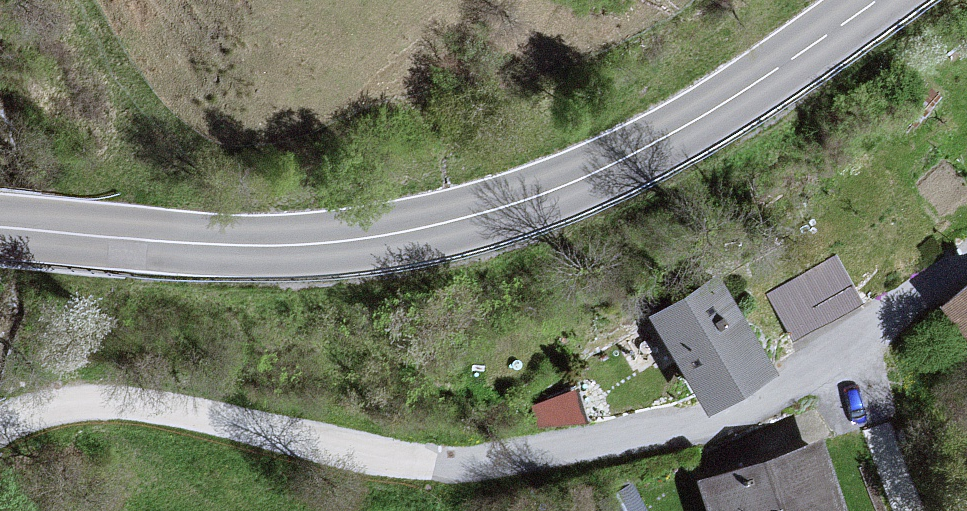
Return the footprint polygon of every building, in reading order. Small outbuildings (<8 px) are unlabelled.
[(710,284),(642,325),(702,416),(764,380),(710,284)] [(966,350),(966,288),(936,313),(966,350)] [(689,487),(697,510),(839,510),(821,449),(689,487)]
